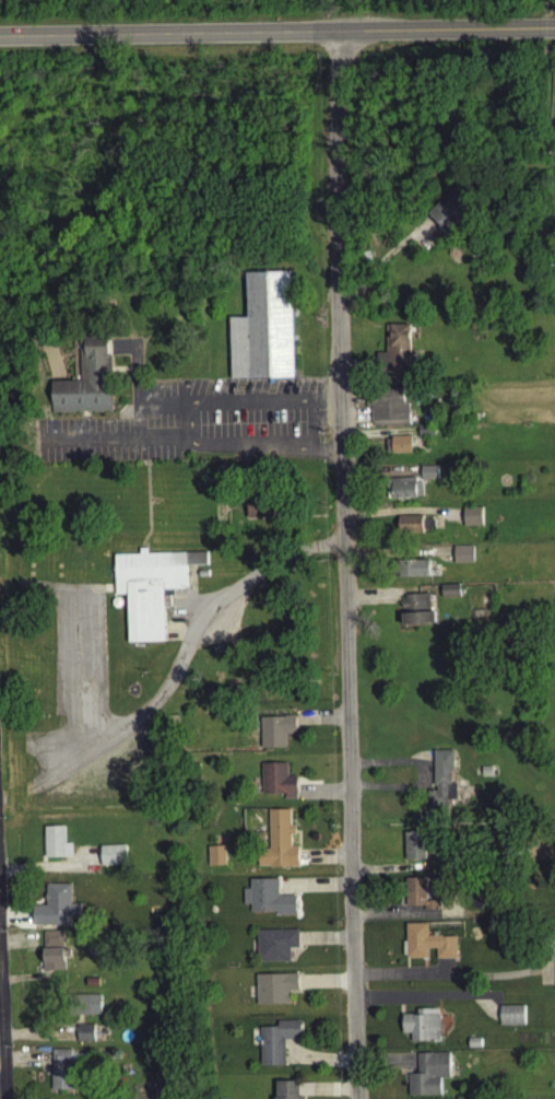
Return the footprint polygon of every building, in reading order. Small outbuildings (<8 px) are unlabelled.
[(427,219),(454,191),(474,213),(447,238),(438,229),(427,219)] [(227,321),(229,383),(293,381),(288,277),(245,279),(247,320),(227,321)] [(385,329),(385,358),(377,358),(377,386),(410,386),(409,329),(400,329),(385,329)] [(50,386),(51,418),(83,417),(111,416),(110,361),(106,360),(106,352),(105,341),(79,341),(80,359),(80,386),(73,386),(59,386),(50,386)] [(403,408),(408,409),(409,428),(409,430),(370,431),(370,422),(369,409),(365,409),(365,395),(369,395),(402,395),(403,408)] [(416,432),(417,435),(417,442),(434,440),(434,430),(416,432)] [(391,456),(386,456),(386,444),(390,444),(390,441),(411,440),(412,457),(391,458),(391,456)] [(420,470),(437,471),(437,484),(420,483),(420,477),(420,470)] [(446,472),(454,471),(454,482),(446,482),(446,472)] [(390,483),(400,483),(400,489),(422,488),(422,502),(400,503),(391,503),(390,483)] [(269,522),(269,523),(247,523),(247,492),(256,492),(269,492),(269,507),(273,507),(273,518),(273,522),(269,522)] [(462,512),(481,512),(481,530),(462,531),(462,522),(462,512)] [(398,521),(422,519),(422,537),(398,538),(398,521)] [(453,550),(472,551),(472,568),(452,568),(452,557),(453,550)] [(113,559),(114,599),(126,599),(127,647),(163,646),(163,611),(162,600),(173,601),(173,598),(172,595),(185,594),(186,571),(206,570),(205,557),(142,559),(113,559)] [(395,573),(392,573),(392,566),(395,566),(395,564),(428,563),(428,582),(395,582),(395,573)] [(440,589),(458,589),(458,591),(459,601),(440,601),(440,591),(440,589)] [(400,618),(404,618),(404,612),(401,613),(401,606),(404,606),(403,600),(417,599),(427,598),(428,617),(434,617),(435,628),(435,629),(401,631),(400,618)] [(283,722),(283,721),(294,721),(294,725),(294,739),(285,739),(285,752),(260,753),(259,741),(259,723),(283,722)] [(435,791),(433,791),(432,765),(432,756),(451,756),(452,776),(449,776),(449,788),(456,788),(456,805),(446,805),(446,825),(423,825),(423,815),(427,815),(426,797),(435,796),(435,794),(435,791)] [(260,781),(260,768),(285,768),(285,781),(295,781),(295,793),(295,799),(260,799),(260,795),(260,781)] [(480,772),(480,781),(492,781),(491,772),(480,772)] [(268,854),(268,815),(290,814),(290,830),(294,830),(294,840),(290,840),(290,852),(297,852),(297,862),(297,872),(269,872),(269,870),(257,870),(257,854),(268,854)] [(74,854),(74,835),(67,835),(67,823),(47,823),(47,854),(74,854)] [(402,837),(403,854),(404,864),(424,863),(423,835),(402,837)] [(128,862),(128,843),(103,843),(103,862),(128,862)] [(206,852),(224,851),(224,869),(208,870),(206,852)] [(271,915),(249,916),(249,882),(278,882),(278,891),(278,900),(294,900),(294,920),(275,920),(275,916),(271,917),(271,915)] [(423,915),(439,914),(439,905),(434,907),(424,907),(424,884),(404,884),(404,901),(404,912),(423,911),(423,915)] [(33,931),(70,930),(70,922),(80,921),(80,909),(70,909),(70,889),(46,889),(46,898),(45,898),(45,907),(46,911),(33,911),(33,931)] [(435,963),(444,963),(456,963),(456,942),(440,942),(440,940),(427,940),(426,927),(404,928),(405,963),(423,963),(427,963),(427,954),(435,954),(435,963)] [(255,935),(297,934),(297,944),(297,952),(288,952),(288,955),(288,966),(256,967),(255,935)] [(43,967),(43,975),(64,975),(64,962),(70,961),(70,955),(63,955),(63,954),(43,955),(44,967),(43,967)] [(253,979),(255,992),(255,1003),(255,1009),(288,1009),(288,998),(298,998),(298,987),(297,978),(253,979)] [(103,991),(81,991),(81,1012),(103,1012),(103,991)] [(100,1020),(100,1000),(74,1000),(74,1021),(100,1020)] [(498,1012),(499,1012),(522,1010),(523,1030),(498,1031),(498,1028),(498,1022),(498,1013),(498,1012)] [(401,1019),(413,1019),(413,1020),(415,1020),(415,1015),(434,1014),(438,1014),(438,1020),(439,1020),(439,1047),(411,1047),(410,1038),(401,1038),(401,1033),(401,1019)] [(95,1038),(95,1021),(80,1022),(80,1038),(95,1038)] [(276,1032),(276,1026),(299,1026),(299,1043),(283,1044),(283,1060),(283,1071),(259,1071),(259,1047),(259,1033),(259,1032),(276,1032)] [(76,1048),(101,1047),(100,1030),(76,1030),(76,1048)] [(467,1043),(480,1043),(480,1052),(467,1053),(467,1043)] [(54,1047),(54,1087),(76,1087),(76,1047),(54,1047)] [(439,1083),(440,1098),(408,1098),(408,1088),(408,1084),(408,1079),(417,1079),(416,1066),(416,1059),(448,1057),(449,1083),(439,1083)] [(296,1094),(296,1086),(275,1086),(275,1098),(296,1098),(296,1094)]
